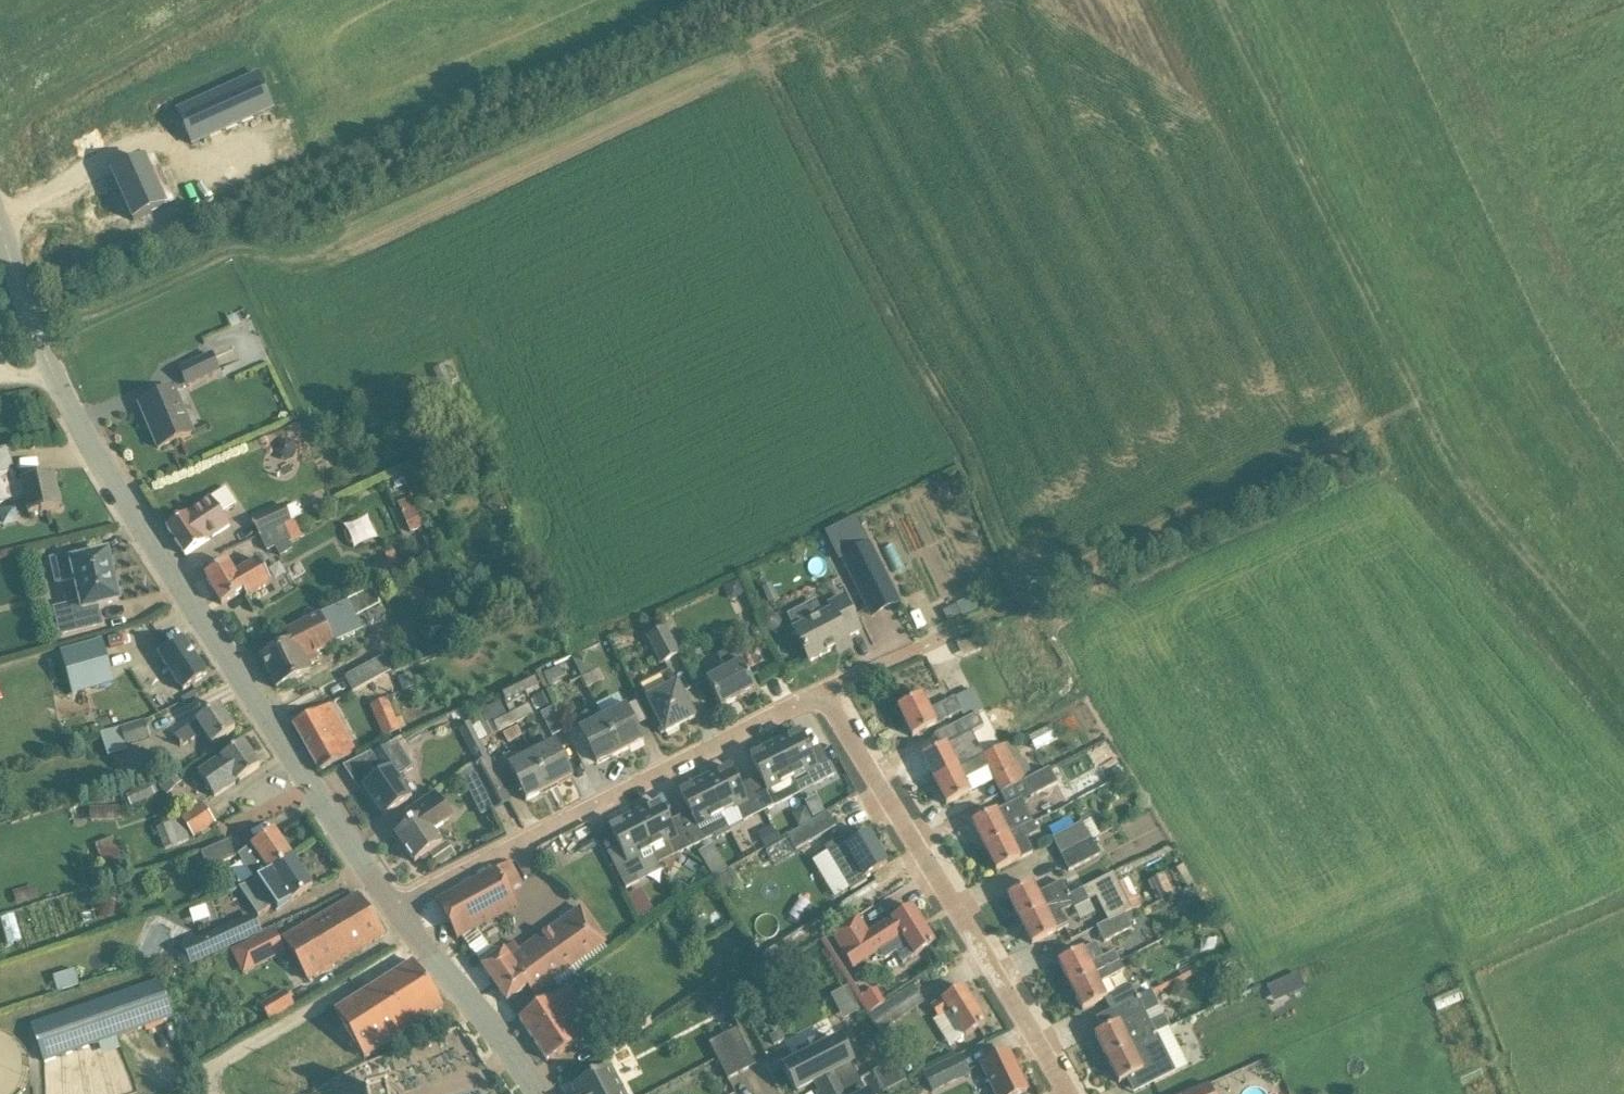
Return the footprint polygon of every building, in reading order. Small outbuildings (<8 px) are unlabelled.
[(258,77),(177,114),(193,148),(274,111),(258,77)] [(153,157),(111,176),(132,224),(174,205),(166,186),(156,191),(148,175),(158,170),(153,157)] [(179,368),(187,386),(219,372),(211,355),(179,368)] [(158,448),(168,444),(193,434),(174,390),(140,404),(158,448)] [(275,450),(277,458),(285,461),(294,458),(297,451),(294,443),(286,439),(278,442),(275,450)] [(29,515),(60,508),(53,476),(17,483),(14,468),(0,471),(0,502),(25,497),(29,515)] [(402,476),(392,479),(396,489),(406,485),(402,476)] [(185,556),(230,526),(222,513),(237,503),(226,488),(211,498),(167,527),(185,556)] [(423,527),(414,506),(410,498),(397,503),(401,512),(410,533),(423,527)] [(253,519),(261,536),(292,522),(284,505),(253,519)] [(290,542),(284,528),(262,538),(268,552),(290,542)] [(866,547),(841,560),(869,616),(895,604),(866,547)] [(389,563),(396,579),(405,575),(402,569),(394,551),(385,555),(389,563)] [(55,610),(61,635),(102,625),(97,607),(119,602),(107,553),(82,559),(81,554),(52,561),(57,583),(75,579),(81,604),(55,610)] [(236,575),(229,562),(205,576),(221,605),(244,592),(247,597),(273,583),(260,561),(236,575)] [(829,610),(792,629),(809,662),(848,642),(846,637),(860,630),(843,597),(827,605),(829,610)] [(354,620),(346,602),(286,632),(291,643),(261,658),(277,689),(310,672),(304,659),(360,631),(354,620)] [(945,612),(950,623),(963,616),(958,606),(945,612)] [(647,638),(662,665),(680,655),(665,629),(647,638)] [(762,639),(758,629),(748,634),(752,643),(762,639)] [(158,654),(183,691),(207,675),(182,638),(158,654)] [(62,654),(73,694),(98,687),(93,670),(109,666),(102,643),(62,654)] [(726,670),(706,681),(720,708),(755,689),(741,663),(740,663),(732,648),(718,656),(726,670)] [(384,657),(344,678),(352,693),(392,672),(384,657)] [(572,661),(581,678),(600,669),(572,661)] [(600,669),(581,678),(586,688),(605,679),(600,669)] [(563,682),(557,670),(543,676),(549,689),(563,682)] [(639,686),(655,716),(665,735),(695,719),(669,671),(639,686)] [(410,675),(399,679),(404,691),(414,687),(410,675)] [(506,703),(537,688),(533,677),(501,693),(506,703)] [(550,705),(544,693),(534,698),(540,710),(550,705)] [(912,737),(960,712),(953,698),(928,710),(921,696),(897,708),(912,737)] [(385,736),(400,729),(387,700),(372,706),(385,736)] [(468,717),(471,725),(479,742),(516,724),(511,713),(507,715),(500,701),(468,717)] [(356,751),(329,704),(294,724),(320,771),(356,751)] [(511,713),(516,724),(534,715),(529,705),(511,713)] [(204,733),(212,746),(235,730),(219,706),(175,735),(183,747),(204,733)] [(644,741),(639,732),(626,707),(602,719),(620,753),(644,741)] [(553,738),(564,732),(552,708),(540,714),(553,738)] [(943,776),(983,757),(977,744),(972,735),(983,728),(977,716),(934,737),(940,748),(922,757),(934,781),(943,776)] [(576,755),(588,749),(596,766),(620,753),(602,719),(578,731),(575,725),(564,731),(576,755)] [(127,751),(125,745),(151,737),(146,721),(101,735),(108,757),(127,751)] [(104,731),(101,724),(91,728),(93,735),(104,731)] [(460,730),(477,763),(486,756),(479,742),(471,725),(460,730)] [(807,772),(814,786),(835,776),(822,751),(811,757),(799,732),(775,745),(779,754),(792,780),(807,772)] [(411,797),(398,778),(414,767),(396,741),(365,762),(375,778),(362,786),(383,817),(411,797)] [(236,781),(237,783),(260,767),(244,743),(221,758),(229,771),(209,785),(216,795),(236,781)] [(531,755),(544,780),(549,789),(573,777),(555,743),(531,755)] [(983,757),(943,776),(934,781),(939,792),(938,796),(941,802),(945,803),(946,805),(947,805),(947,804),(994,781),(1000,794),(1024,782),(1029,780),(1023,767),(1008,774),(1006,768),(1016,752),(1011,743),(983,757)] [(799,794),(792,780),(779,754),(775,745),(750,757),(763,781),(752,787),(764,811),(799,794)] [(549,789),(544,780),(531,755),(507,767),(525,801),(549,789)] [(509,802),(486,756),(477,763),(477,764),(472,767),(493,810),(509,802)] [(744,821),(764,811),(752,787),(741,792),(729,768),(704,780),(709,790),(722,815),(737,807),(744,821)] [(167,796),(182,783),(170,770),(156,783),(167,796)] [(1024,782),(1031,798),(1056,785),(1049,770),(1029,780),(1024,782)] [(709,790),(704,780),(680,792),(693,817),(682,822),(694,847),(713,837),(717,840),(730,833),(721,815),(722,815),(709,790)] [(972,823),(983,847),(993,842),(994,841),(1033,823),(1023,802),(1031,798),(1024,782),(1000,794),(1006,806),(972,823)] [(131,808),(155,796),(149,785),(126,797),(131,808)] [(408,825),(395,834),(414,863),(442,844),(434,833),(453,820),(435,792),(401,815),(408,825)] [(202,803),(180,819),(194,838),(216,822),(202,803)] [(694,847),(682,822),(671,828),(659,803),(634,816),(639,825),(652,850),(651,851),(658,864),(674,857),(694,847)] [(827,812),(787,836),(779,841),(779,842),(772,846),(773,847),(762,854),(769,864),(796,850),(836,826),(827,812)] [(610,828),(620,847),(608,853),(626,889),(639,882),(636,876),(644,871),(649,873),(657,869),(658,864),(651,851),(652,850),(639,825),(634,816),(610,828)] [(169,822),(170,824),(156,830),(165,851),(179,845),(189,841),(179,817),(169,822)] [(1061,855),(1100,836),(1090,819),(1082,824),(1081,823),(1052,838),(1061,855)] [(1019,860),(1032,853),(1025,839),(1038,833),(1033,823),(994,841),(993,842),(983,847),(995,870),(995,871),(1019,860)] [(766,850),(772,846),(779,842),(779,841),(771,826),(758,833),(766,850)] [(270,871),(291,856),(274,831),(252,846),(239,855),(257,881),(270,871)] [(867,880),(865,877),(886,864),(868,835),(848,847),(842,838),(825,848),(851,890),(867,880)] [(1100,836),(1061,855),(1069,870),(1101,854),(1092,840),(1100,836)] [(122,862),(114,838),(98,844),(106,867),(122,862)] [(229,841),(201,853),(208,869),(235,857),(229,841)] [(437,867),(455,855),(447,843),(429,855),(437,867)] [(703,851),(715,875),(728,868),(716,845),(703,851)] [(277,911),(312,887),(291,856),(270,871),(257,881),(238,889),(238,891),(240,890),(258,917),(274,906),(277,911)] [(458,938),(461,936),(516,906),(508,891),(521,884),(509,862),(437,902),(436,900),(435,900),(457,940),(459,939),(458,938)] [(723,890),(737,880),(731,870),(716,880),(723,890)] [(1097,927),(1097,928),(1124,915),(1136,909),(1142,905),(1128,878),(1117,883),(1116,880),(1116,879),(1113,875),(1069,897),(1069,896),(1020,920),(1032,944),(1069,926),(1062,912),(1074,906),(1075,909),(1096,898),(1108,922),(1097,927)] [(1174,896),(1164,875),(1149,881),(1159,903),(1174,896)] [(1008,896),(1020,920),(1069,896),(1062,882),(1036,894),(1031,884),(1008,896)] [(634,891),(642,916),(652,913),(644,888),(634,891)] [(285,943),(292,955),(309,982),(364,947),(383,935),(357,896),(285,943)] [(902,963),(934,943),(911,907),(881,926),(868,933),(857,915),(830,934),(851,967),(873,953),(877,958),(885,959),(895,952),(902,963)] [(481,967),(506,1002),(527,987),(531,993),(604,942),(580,908),(519,951),(514,943),(481,967)] [(1124,915),(1129,923),(1140,917),(1136,909),(1124,915)] [(15,915),(1,918),(6,942),(20,939),(15,915)] [(1129,923),(1124,915),(1097,928),(1105,943),(1132,929),(1129,923)] [(192,966),(239,943),(230,923),(182,946),(192,966)] [(258,963),(284,949),(273,929),(247,943),(258,963)] [(483,931),(469,937),(480,959),(493,952),(483,931)] [(1059,963),(1070,986),(1091,975),(1119,962),(1115,953),(1104,958),(1096,943),(1058,962),(1058,963),(1059,963)] [(335,1012),(364,1058),(442,1008),(413,962),(335,1012)] [(1082,1010),(1092,1006),(1106,999),(1098,984),(1124,971),(1119,962),(1091,975),(1070,986),(1082,1010)] [(79,985),(74,970),(54,977),(59,992),(79,985)] [(1282,980),(1283,983),(1287,992),(1299,987),(1295,978),(1294,975),(1282,980)] [(31,1024),(45,1064),(174,1019),(160,979),(31,1024)] [(1253,985),(1249,979),(1240,984),(1244,990),(1253,985)] [(1109,997),(1115,1009),(1150,992),(1146,985),(1142,987),(1139,982),(1109,997)] [(843,1019),(861,1013),(851,986),(834,993),(843,1019)] [(519,1018),(547,1061),(582,1042),(596,1032),(583,1013),(585,1011),(567,987),(551,998),(551,997),(519,1018)] [(949,1011),(965,1036),(985,1024),(962,987),(931,1006),(938,1017),(949,1011)] [(869,1017),(879,1031),(922,1002),(913,988),(869,1017)] [(269,1022),(294,1006),(285,990),(260,1006),(269,1022)] [(707,996),(715,1013),(726,1008),(717,991),(707,996)] [(1094,1035),(1106,1059),(1169,1028),(1166,1024),(1153,1030),(1143,1010),(1156,1004),(1150,992),(1115,1009),(1121,1022),(1094,1035)] [(610,1053),(653,1026),(642,1008),(598,1036),(610,1053)] [(313,1089),(360,1056),(338,1025),(291,1058),(313,1089)] [(1118,1083),(1128,1078),(1146,1069),(1153,1083),(1187,1066),(1181,1053),(1168,1059),(1160,1045),(1174,1038),(1169,1028),(1106,1059),(1118,1082),(1118,1083)] [(723,1037),(742,1073),(756,1066),(737,1030),(723,1037)] [(781,1030),(769,1036),(774,1047),(786,1041),(781,1030)] [(709,1044),(728,1080),(742,1073),(723,1037),(709,1044)] [(830,1093),(831,1093),(859,1080),(851,1064),(852,1064),(839,1040),(820,1050),(816,1042),(800,1050),(804,1058),(785,1068),(798,1092),(822,1079),(830,1093)] [(1027,1091),(1008,1052),(981,1065),(995,1093),(1020,1093),(1027,1091)] [(961,1054),(923,1073),(933,1093),(971,1074),(961,1054)] [(906,1081),(895,1061),(876,1071),(887,1091),(906,1081)] [(571,1088),(575,1093),(625,1093),(611,1067),(571,1088)] [(831,1093),(867,1093),(859,1080),(831,1093)] [(1208,1084),(1186,1093),(1213,1093),(1208,1084)]
